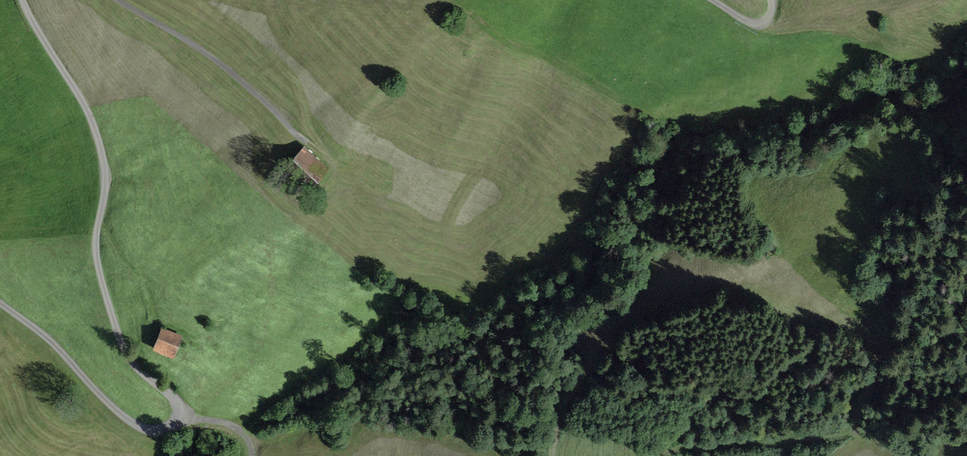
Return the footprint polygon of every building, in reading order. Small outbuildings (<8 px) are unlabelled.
[(323,171),(300,146),(285,160),(307,185),(323,171)] [(170,358),(178,338),(156,329),(148,350),(170,358)]
